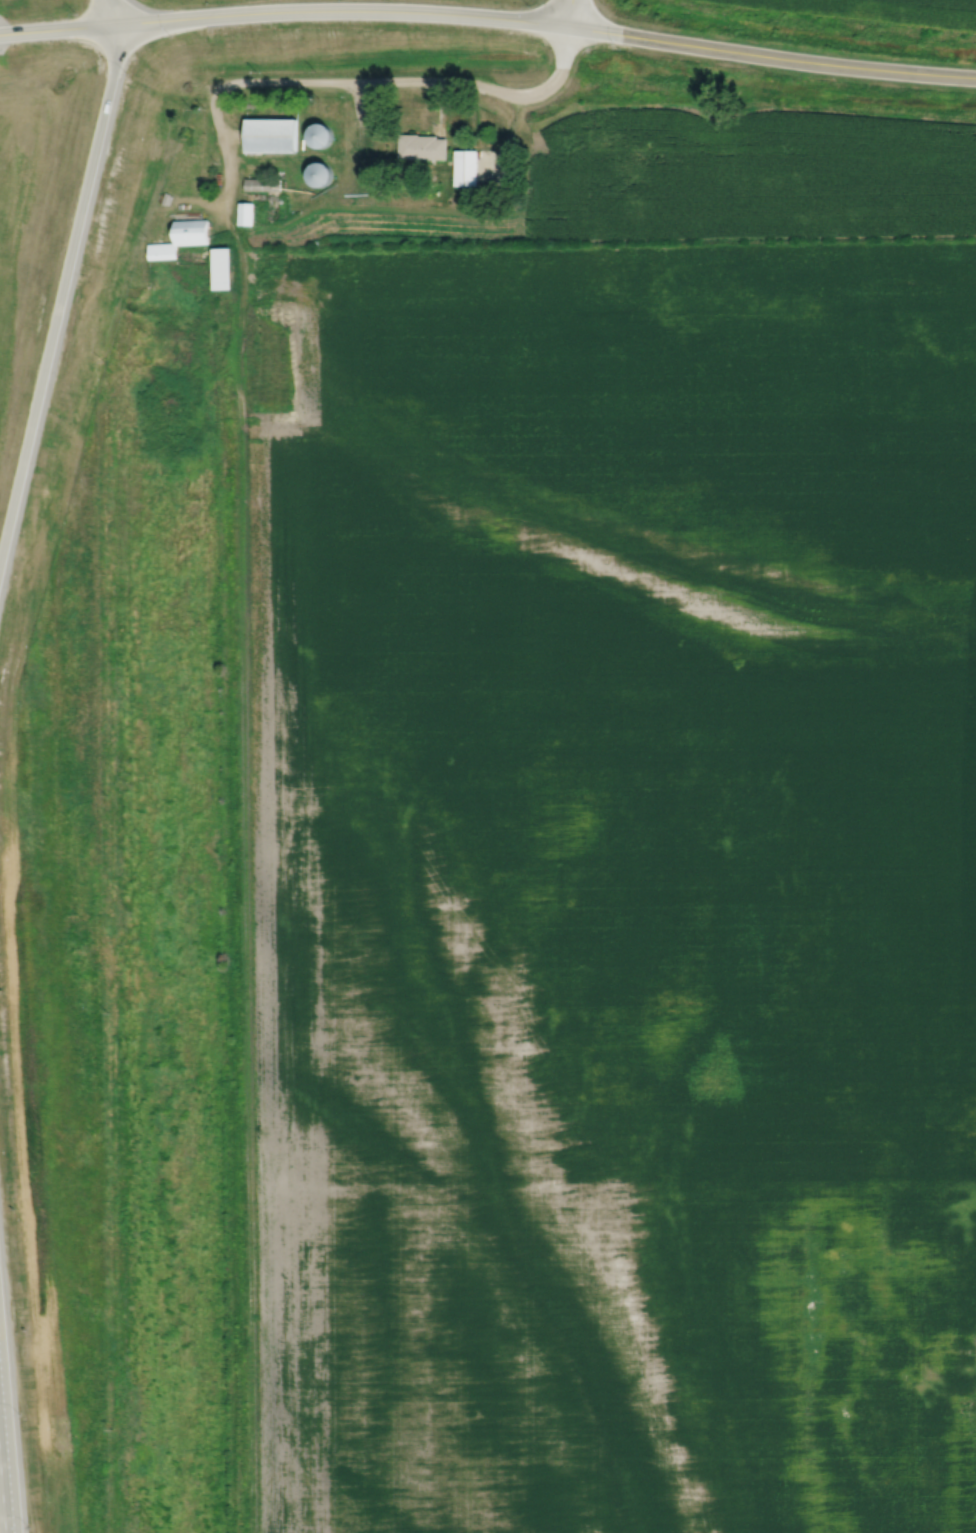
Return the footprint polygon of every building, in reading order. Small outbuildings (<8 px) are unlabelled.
[(245,119),(244,152),(296,152),(296,119),(245,119)] [(311,126),(309,128),(307,131),(307,135),(307,138),(308,141),(310,144),(313,146),(316,148),(320,148),(323,148),(326,146),(329,144),(331,141),(332,138),(332,134),(331,131),(330,128),(327,126),(324,124),(321,123),(318,123),(314,124),(311,126)] [(447,139),(447,159),(399,159),(399,135),(419,135),(419,136),(438,136),(438,139),(447,139)] [(456,151),(455,186),(478,186),(478,151),(456,151)] [(311,165),(309,167),(308,170),(307,174),(307,177),(308,180),(310,183),(313,185),(316,187),(320,187),(323,187),(326,185),(329,183),(331,180),(332,177),(332,173),(331,170),(330,167),(327,164),(324,163),(321,162),(318,162),(314,163),(311,165)] [(244,178),(244,190),(280,191),(280,179),(244,178)] [(238,203),(237,225),(253,225),(253,204),(238,203)] [(174,222),(175,243),(176,245),(177,245),(210,244),(209,220),(174,222)] [(175,243),(148,244),(148,260),(177,258),(177,245),(176,245),(175,243)] [(214,250),(215,286),(235,285),(234,250),(214,250)]
